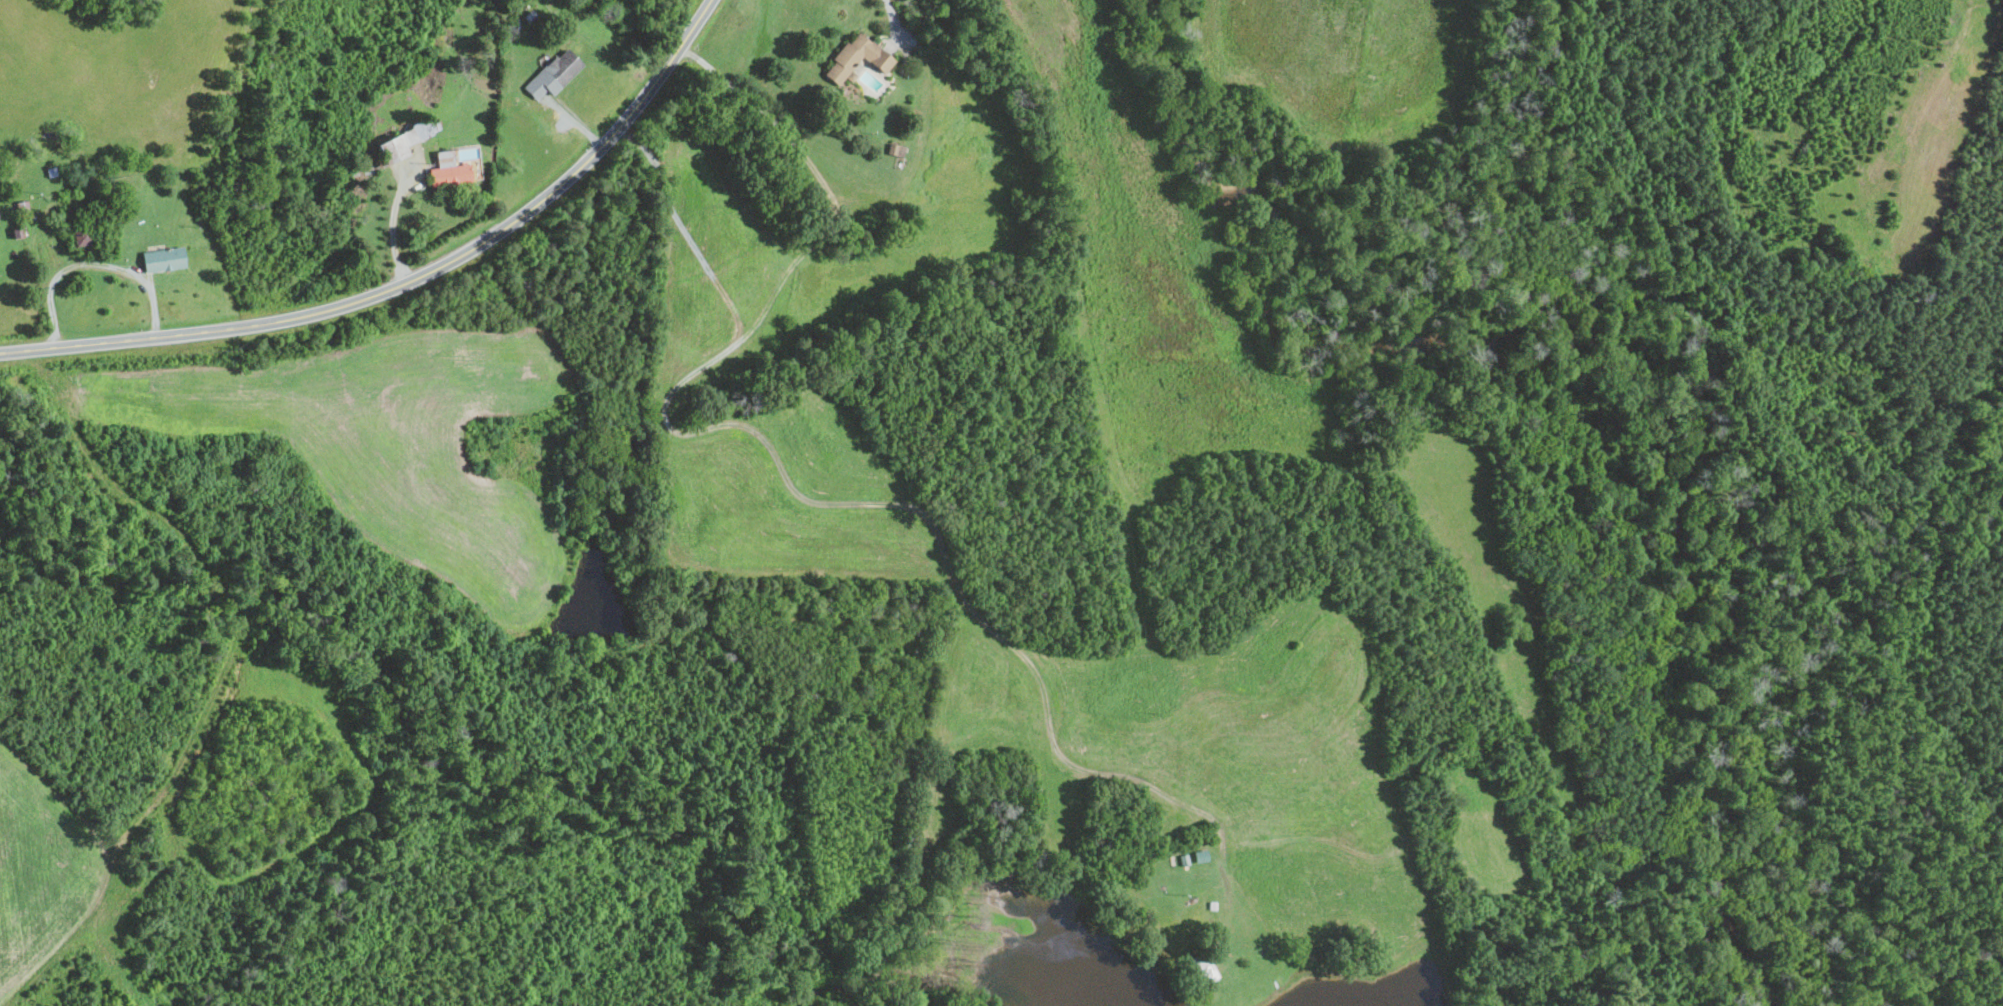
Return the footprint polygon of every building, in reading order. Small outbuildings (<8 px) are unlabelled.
[(884,73),(894,59),(854,30),(822,74),(837,85),(844,77),(851,82),(856,75),(850,70),(860,56),(884,73)] [(582,64),(563,46),(523,88),(535,100),(545,89),(551,95),(582,64)] [(402,146),(439,130),(433,116),(374,141),(384,165),(406,155),(402,146)] [(886,154),(902,156),(904,146),(888,143),(886,154)] [(429,186),(471,181),(468,162),(452,164),(451,149),(434,151),(435,167),(427,168),(429,186)] [(184,267),(180,245),(140,252),(144,273),(184,267)]
